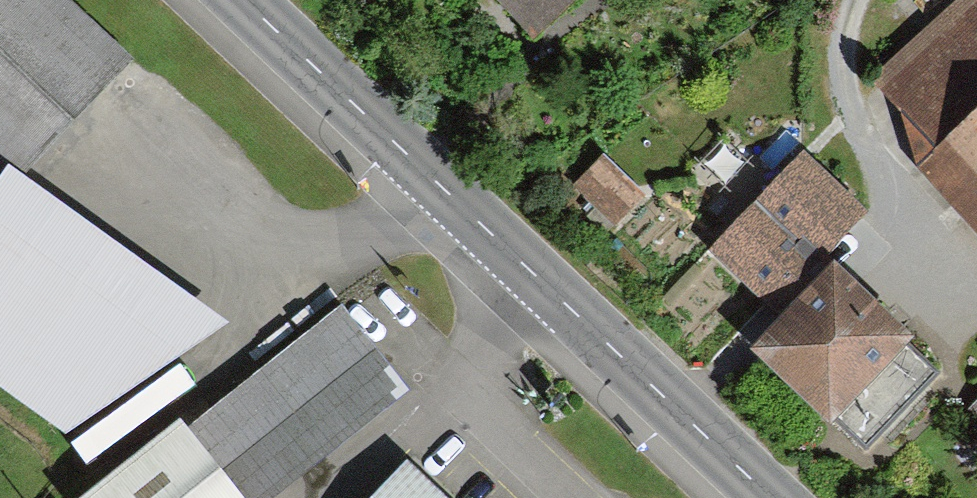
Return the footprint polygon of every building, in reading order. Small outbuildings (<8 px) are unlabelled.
[(95,0),(0,0),(0,106),(69,172),(167,69),(95,0)] [(537,51),(594,0),(491,0),(537,51)] [(931,172),(976,222),(976,28),(892,105),(943,160),(931,172)] [(605,151),(576,184),(620,223),(649,190),(605,151)] [(859,217),(810,171),(723,264),(772,310),(859,217)] [(110,434),(285,319),(76,173),(0,255),(0,371),(110,434)] [(375,267),(244,369),(310,453),(441,351),(375,267)] [(942,373),(844,279),(770,357),(868,451),(942,373)] [(225,428),(141,497),(283,497),(225,428)] [(364,497),(468,497),(416,446),(364,497)]
